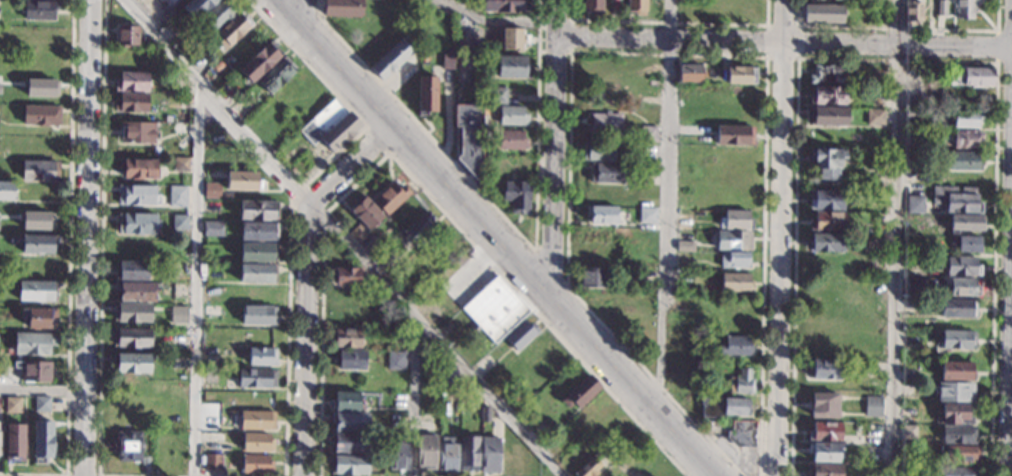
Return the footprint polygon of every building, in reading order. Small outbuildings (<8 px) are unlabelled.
[(59,1),(59,9),(54,9),(54,21),(23,20),(24,0),(59,1)] [(156,20),(138,0),(157,0),(166,10),(156,20)] [(182,7),(190,0),(216,0),(195,20),(182,7)] [(201,18),(221,0),(225,0),(229,3),(231,1),(238,9),(214,31),(201,18)] [(323,16),(324,0),(362,0),(361,15),(359,17),(323,16)] [(482,10),(482,0),(529,0),(528,11),(516,11),(516,13),(494,12),(494,11),(482,10)] [(583,11),(583,0),(602,0),(602,11),(601,11),(601,15),(590,15),(590,11),(583,11)] [(627,12),(627,0),(646,0),(646,11),(645,11),(645,16),(634,16),(634,12),(627,12)] [(905,22),(906,0),(925,0),(925,3),(922,3),(921,22),(905,22)] [(945,15),(937,15),(938,0),(946,0),(945,15)] [(953,7),(954,0),(983,0),(983,5),(976,4),(975,13),(973,13),(973,19),(955,18),(955,7),(953,7)] [(843,23),(827,23),(826,26),(817,26),(817,22),(803,22),(803,5),(843,5),(843,23)] [(242,19),(245,16),(253,23),(223,51),(217,44),(222,38),(217,32),(237,13),(242,19)] [(418,24),(419,26),(419,47),(381,81),(369,67),(418,24)] [(138,26),(138,48),(116,47),(116,39),(118,39),(118,26),(138,26)] [(522,34),(529,34),(529,44),(522,44),(522,49),(501,49),(501,29),(522,29),(522,34)] [(282,54),(250,82),(239,69),(270,41),(282,54)] [(451,55),(454,55),(453,69),(442,69),(442,54),(445,54),(445,50),(451,50),(451,55)] [(148,52),(147,60),(152,60),(152,65),(148,65),(148,71),(116,70),(117,51),(148,52)] [(296,69),(268,94),(257,81),(285,56),(296,69)] [(526,56),(526,65),(530,65),(529,79),(497,78),(498,56),(526,56)] [(701,72),(705,72),(705,78),(700,78),(700,83),(678,82),(679,65),(701,65),(701,72)] [(845,85),(813,84),(813,83),(809,83),(809,75),(813,75),(813,65),(845,66),(845,85)] [(755,84),(726,83),(727,67),(755,68),(755,84)] [(992,86),(983,86),(983,88),(972,88),(972,85),(949,85),(949,68),(992,68),(992,86)] [(886,85),(872,85),(872,70),(887,70),(886,85)] [(148,73),(148,91),(115,91),(115,79),(120,79),(120,72),(148,73)] [(436,111),(428,111),(428,116),(418,115),(419,76),(436,77),(436,111)] [(58,88),(61,88),(61,97),(35,97),(35,94),(22,94),(23,78),(58,79),(58,88)] [(845,87),(844,105),(808,104),(809,94),(813,94),(813,86),(845,87)] [(506,105),(488,104),(489,87),(506,87),(506,105)] [(148,94),(148,112),(114,112),(114,101),(120,101),(120,93),(148,94)] [(192,95),(192,103),(178,103),(178,95),(192,95)] [(347,112),(348,111),(361,125),(354,132),(355,133),(345,143),(343,142),(331,153),(319,139),(313,145),(299,130),(334,98),(347,112)] [(482,127),(476,127),(476,136),(481,136),(481,185),(456,158),(456,135),(460,135),(460,126),(454,126),(454,105),(482,105),(482,127)] [(60,107),(60,126),(23,125),(24,106),(60,107)] [(524,114),(528,114),(528,124),(523,124),(522,125),(499,125),(499,106),(524,107),(524,114)] [(846,108),(845,126),(813,125),(813,116),(810,116),(810,107),(846,108)] [(883,125),(866,124),(866,109),(884,110),(883,125)] [(920,109),(920,113),(927,113),(927,118),(904,118),(904,109),(920,109)] [(982,111),(981,122),(977,122),(977,128),(953,128),(953,110),(982,111)] [(609,113),(621,114),(621,135),(589,135),(589,113),(605,113),(605,111),(609,111),(609,113)] [(155,131),(159,131),(159,139),(154,139),(154,144),(119,143),(120,122),(155,123),(155,131)] [(189,124),(188,134),(173,133),(173,123),(189,124)] [(752,145),(715,144),(716,126),(720,126),(753,127),(752,145)] [(523,131),(523,140),(527,140),(527,148),(522,148),(522,150),(498,149),(498,130),(523,131)] [(981,142),(977,142),(977,149),(953,148),(953,131),(981,132),(981,142)] [(612,143),(612,161),(582,161),(583,142),(612,143)] [(655,160),(641,160),(641,144),(656,145),(655,160)] [(845,150),(844,159),(840,159),(840,169),(836,169),(836,179),(818,179),(818,168),(814,168),(815,162),(809,162),(809,149),(845,150)] [(976,152),(976,159),(981,160),(980,171),(948,170),(949,152),(976,152)] [(189,172),(173,171),(174,157),(189,158),(189,172)] [(156,169),(158,169),(158,179),(123,178),(123,168),(119,168),(119,159),(157,160),(156,169)] [(59,161),(59,181),(22,180),(22,160),(59,161)] [(623,165),(623,183),(590,182),(591,163),(623,165)] [(655,176),(640,176),(640,166),(655,166),(655,176)] [(257,180),(261,181),(261,190),(226,190),(226,171),(257,172),(257,180)] [(509,179),(509,183),(529,184),(528,214),(510,213),(511,201),(501,200),(502,179),(509,179)] [(17,200),(0,200),(0,182),(12,182),(12,188),(17,188),(17,200)] [(398,188),(402,185),(410,194),(386,216),(372,200),(392,182),(398,188)] [(220,183),(220,199),(204,198),(204,183),(220,183)] [(155,195),(160,195),(160,205),(118,204),(118,185),(156,186),(155,195)] [(187,207),(169,207),(169,186),(187,186),(187,207)] [(974,195),(976,195),(976,202),(980,202),(980,214),(945,213),(945,205),(931,204),(931,187),(974,187),(974,195)] [(842,192),(842,210),(808,209),(809,191),(842,192)] [(382,217),(368,230),(350,211),(356,205),(353,201),(361,193),(382,217)] [(920,195),(923,195),(923,207),(920,207),(920,209),(904,208),(905,193),(920,193),(920,195)] [(277,219),(268,219),(268,221),(250,220),(250,219),(238,219),(239,200),(278,201),(277,219)] [(616,208),(615,224),(589,223),(589,215),(586,215),(587,207),(616,208)] [(656,223),(638,223),(638,208),(656,208),(656,223)] [(435,218),(431,222),(435,227),(416,245),(403,231),(426,209),(435,218)] [(53,219),(57,219),(57,228),(12,228),(12,216),(19,217),(19,211),(53,211),(53,219)] [(748,211),(747,218),(751,218),(751,229),(718,229),(719,218),(724,218),(724,211),(748,211)] [(843,231),(809,230),(809,219),(814,219),(814,212),(844,212),(843,231)] [(156,220),(159,220),(159,228),(155,228),(155,235),(118,234),(118,213),(156,214),(156,220)] [(187,230),(172,230),(172,215),(187,215),(187,230)] [(981,231),(956,231),(956,234),(949,234),(950,215),(981,216),(981,231)] [(223,222),(223,237),(203,236),(203,221),(223,222)] [(276,241),(240,240),(240,222),(264,223),(277,223),(276,241)] [(368,234),(357,244),(348,234),(359,224),(368,234)] [(751,250),(716,250),(716,232),(751,232),(751,250)] [(841,252),(807,251),(807,241),(811,241),(811,233),(842,234),(841,252)] [(57,251),(52,251),(52,254),(21,254),(21,246),(11,246),(11,236),(57,236),(57,251)] [(980,237),(979,253),(951,252),(952,236),(980,237)] [(694,242),(693,252),(675,251),(676,241),(694,242)] [(276,244),(276,261),(239,260),(240,243),(276,244)] [(395,259),(383,270),(374,260),(386,249),(395,259)] [(747,268),(719,268),(719,252),(747,253),(747,268)] [(975,266),(980,266),(979,275),(945,275),(946,256),(975,257),(975,266)] [(146,279),(116,279),(116,270),(119,270),(119,262),(147,263),(146,279)] [(276,265),(275,283),(239,281),(240,264),(276,265)] [(362,268),(362,275),(358,275),(358,286),(335,286),(335,284),(330,284),(330,269),(335,269),(335,267),(362,268)] [(606,288),(580,287),(580,269),(607,269),(606,288)] [(748,280),(752,280),(752,292),(720,291),(720,274),(748,274),(748,280)] [(461,307),(494,343),(529,310),(497,275),(461,307)] [(906,292),(921,292),(922,277),(907,277),(906,292)] [(974,287),(978,287),(978,296),(949,295),(949,287),(941,287),(941,278),(974,278),(974,287)] [(56,282),(55,301),(18,300),(19,281),(56,282)] [(153,302),(119,301),(119,291),(115,290),(115,283),(154,284),(153,302)] [(974,317),(940,317),(940,299),(975,299),(974,317)] [(149,322),(113,321),(114,303),(149,304),(149,322)] [(185,314),(170,313),(170,304),(185,304),(185,314)] [(219,316),(203,316),(204,306),(218,306),(219,306),(219,316)] [(275,325),(241,324),(241,306),(253,306),(276,307),(275,325)] [(56,309),(56,319),(52,319),(51,326),(48,329),(39,328),(37,330),(33,330),(31,328),(27,328),(27,318),(20,318),(21,308),(56,309)] [(530,327),(533,324),(539,331),(516,351),(504,338),(523,320),(530,327)] [(149,330),(149,347),(139,347),(139,349),(123,349),(123,347),(112,347),(112,329),(149,330)] [(361,330),(361,333),(363,333),(363,340),(361,340),(361,349),(331,348),(331,339),(335,339),(335,329),(361,330)] [(974,349),(939,348),(939,342),(940,342),(940,330),(975,331),(974,349)] [(56,334),(56,346),(48,345),(48,355),(14,354),(14,333),(56,334)] [(748,345),(752,345),(752,354),(718,354),(718,343),(725,343),(725,337),(748,337),(748,345)] [(845,357),(835,357),(835,358),(816,358),(816,357),(811,357),(811,347),(808,347),(808,340),(811,340),(811,338),(846,339),(845,357)] [(249,348),(276,349),(276,366),(260,365),(248,365),(249,348)] [(365,351),(365,370),(338,369),(338,362),(333,362),(333,356),(338,356),(339,350),(365,351)] [(406,370),(386,370),(387,351),(406,351),(406,370)] [(148,373),(122,374),(122,372),(115,372),(116,363),(112,363),(112,354),(149,355),(148,373)] [(494,362),(482,373),(476,366),(488,355),(494,362)] [(840,360),(840,379),(812,379),(812,378),(808,378),(808,359),(840,360)] [(50,382),(20,381),(20,368),(13,368),(14,361),(51,362),(50,382)] [(971,371),(974,371),(974,381),(940,381),(941,362),(972,363),(971,371)] [(455,369),(455,384),(440,383),(440,368),(455,369)] [(750,379),(753,379),(753,394),(729,393),(729,377),(739,378),(739,368),(750,369),(750,379)] [(276,370),(276,388),(239,388),(239,369),(276,370)] [(600,387),(592,394),(593,395),(577,409),(572,404),(567,408),(560,401),(588,374),(600,387)] [(973,402),(938,401),(938,394),(934,394),(934,386),(937,386),(937,383),(973,383),(973,402)] [(276,390),(276,409),(238,408),(238,389),(276,390)] [(359,393),(359,404),(365,404),(365,410),(359,410),(359,411),(335,410),(335,408),(331,408),(331,401),(335,401),(335,392),(359,393)] [(837,394),(837,395),(839,396),(839,401),(836,400),(836,412),(838,412),(838,417),(836,417),(836,418),(810,417),(811,393),(837,394)] [(406,408),(393,407),(393,394),(406,394),(406,408)] [(49,412),(34,412),(34,396),(50,397),(49,412)] [(20,413),(5,413),(5,397),(19,398),(21,398),(20,413)] [(880,416),(863,416),(863,397),(880,397),(880,416)] [(748,399),(747,414),(744,414),(744,417),(716,416),(715,418),(701,418),(701,406),(700,406),(700,398),(748,399)] [(972,424),(935,423),(936,416),(941,416),(942,404),(972,405),(972,424)] [(490,423),(481,422),(481,407),(490,407),(490,423)] [(219,426),(203,426),(203,410),(219,411),(219,426)] [(274,430),(240,429),(240,410),(274,411),(274,430)] [(367,415),(367,432),(330,431),(331,413),(367,415)] [(52,434),(53,435),(53,453),(52,453),(52,458),(46,458),(46,464),(33,464),(33,421),(52,421),(52,434)] [(755,422),(754,447),(735,447),(727,437),(727,431),(732,431),(732,421),(755,422)] [(840,441),(807,440),(807,430),(812,430),(812,422),(840,422),(840,441)] [(24,462),(5,461),(5,424),(25,424),(24,462)] [(915,438),(901,438),(901,425),(916,425),(915,438)] [(974,444),(941,443),(941,426),(975,426),(974,444)] [(141,442),(143,442),(143,451),(141,451),(141,461),(117,461),(117,452),(113,451),(113,440),(117,440),(117,431),(141,431),(141,442)] [(223,442),(208,442),(208,432),(223,432),(223,442)] [(269,439),(273,439),(273,452),(242,452),(243,433),(269,434),(269,439)] [(367,453),(353,452),(353,454),(344,453),(344,452),(333,452),(334,434),(367,435),(367,453)] [(436,471),(418,471),(418,435),(437,435),(436,471)] [(454,445),(457,445),(456,471),(439,470),(440,444),(441,444),(441,437),(454,438),(454,445)] [(478,471),(460,471),(461,437),(479,437),(478,471)] [(500,473),(481,473),(481,437),(489,437),(500,438),(500,473)] [(405,443),(407,443),(407,470),(388,469),(389,443),(397,443),(397,441),(405,441),(405,443)] [(841,453),(839,453),(839,462),(812,462),(812,454),(809,454),(809,443),(841,443),(841,453)] [(978,463),(965,463),(965,464),(954,464),(954,461),(944,461),(944,453),(940,453),(940,446),(978,447),(978,463)] [(598,473),(594,475),(576,475),(573,473),(600,449),(608,457),(600,464),(602,466),(596,471),(598,473)] [(222,471),(205,470),(205,455),(222,455),(222,471)] [(269,461),(273,461),(273,474),(242,473),(242,455),(269,455),(269,461)] [(150,473),(141,473),(141,456),(150,457),(150,473)] [(366,475),(357,474),(357,475),(339,475),(339,474),(331,473),(331,456),(367,457),(366,475)] [(841,465),(841,475),(807,475),(807,464),(841,465)] [(977,468),(976,475),(939,475),(940,467),(977,468)]
